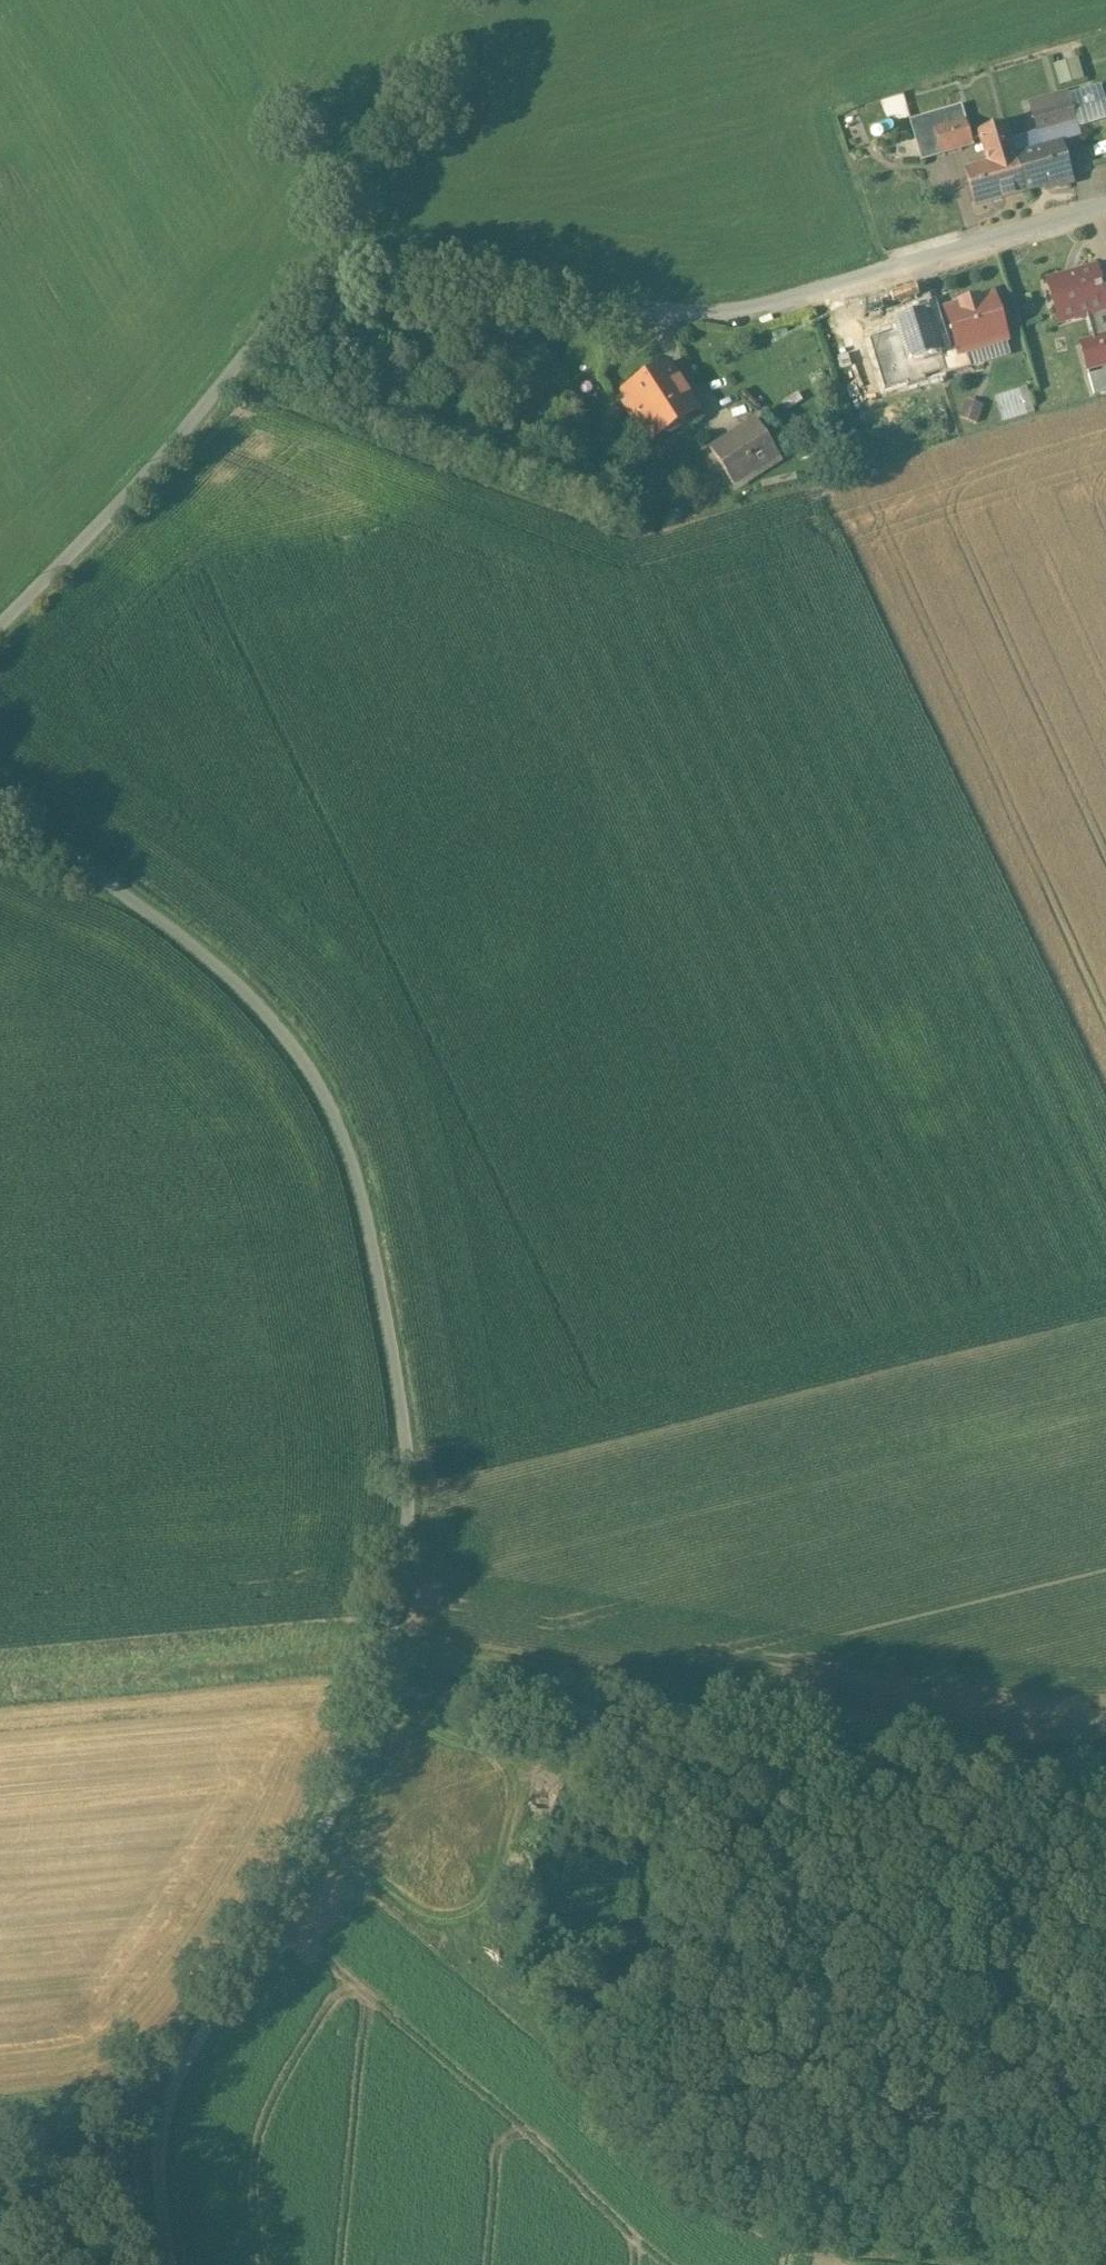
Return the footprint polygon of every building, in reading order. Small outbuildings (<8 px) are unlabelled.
[(1051,63),(1058,85),(1084,77),(1076,55),(1051,63)] [(1068,101),(1032,112),(1038,131),(1074,120),(1068,101)] [(961,106),(911,121),(922,159),(941,154),(933,128),(964,119),(961,106)] [(964,119),(933,128),(941,154),(972,145),(965,119),(964,119)] [(980,134),(988,164),(1014,156),(1005,127),(980,134)] [(1060,143),(1014,156),(1024,191),(1024,192),(1053,184),(1054,188),(1072,183),(1060,143)] [(988,164),(965,170),(975,206),(1024,191),(1014,156),(988,164)] [(1079,275),(1078,274),(1048,283),(1059,324),(1089,315),(1105,310),(1105,305),(1096,269),(1094,269),(1095,271),(1079,275)] [(976,298),(961,302),(962,306),(946,310),(950,325),(958,353),(965,351),(1005,339),(993,296),(977,301),(976,298)] [(1089,315),(1096,341),(1105,338),(1105,311),(1105,310),(1089,315)] [(958,353),(950,325),(932,331),(945,374),(970,367),(965,351),(958,353)] [(1081,345),(1087,370),(1105,365),(1105,338),(1096,341),(1081,345)] [(697,411),(666,363),(623,391),(630,403),(624,406),(632,418),(637,415),(653,440),(697,411)] [(1089,376),(1094,395),(1105,391),(1105,371),(1089,376)] [(978,421),(982,404),(967,400),(963,416),(978,421)] [(756,419),(710,449),(732,483),(778,454),(756,419)]
